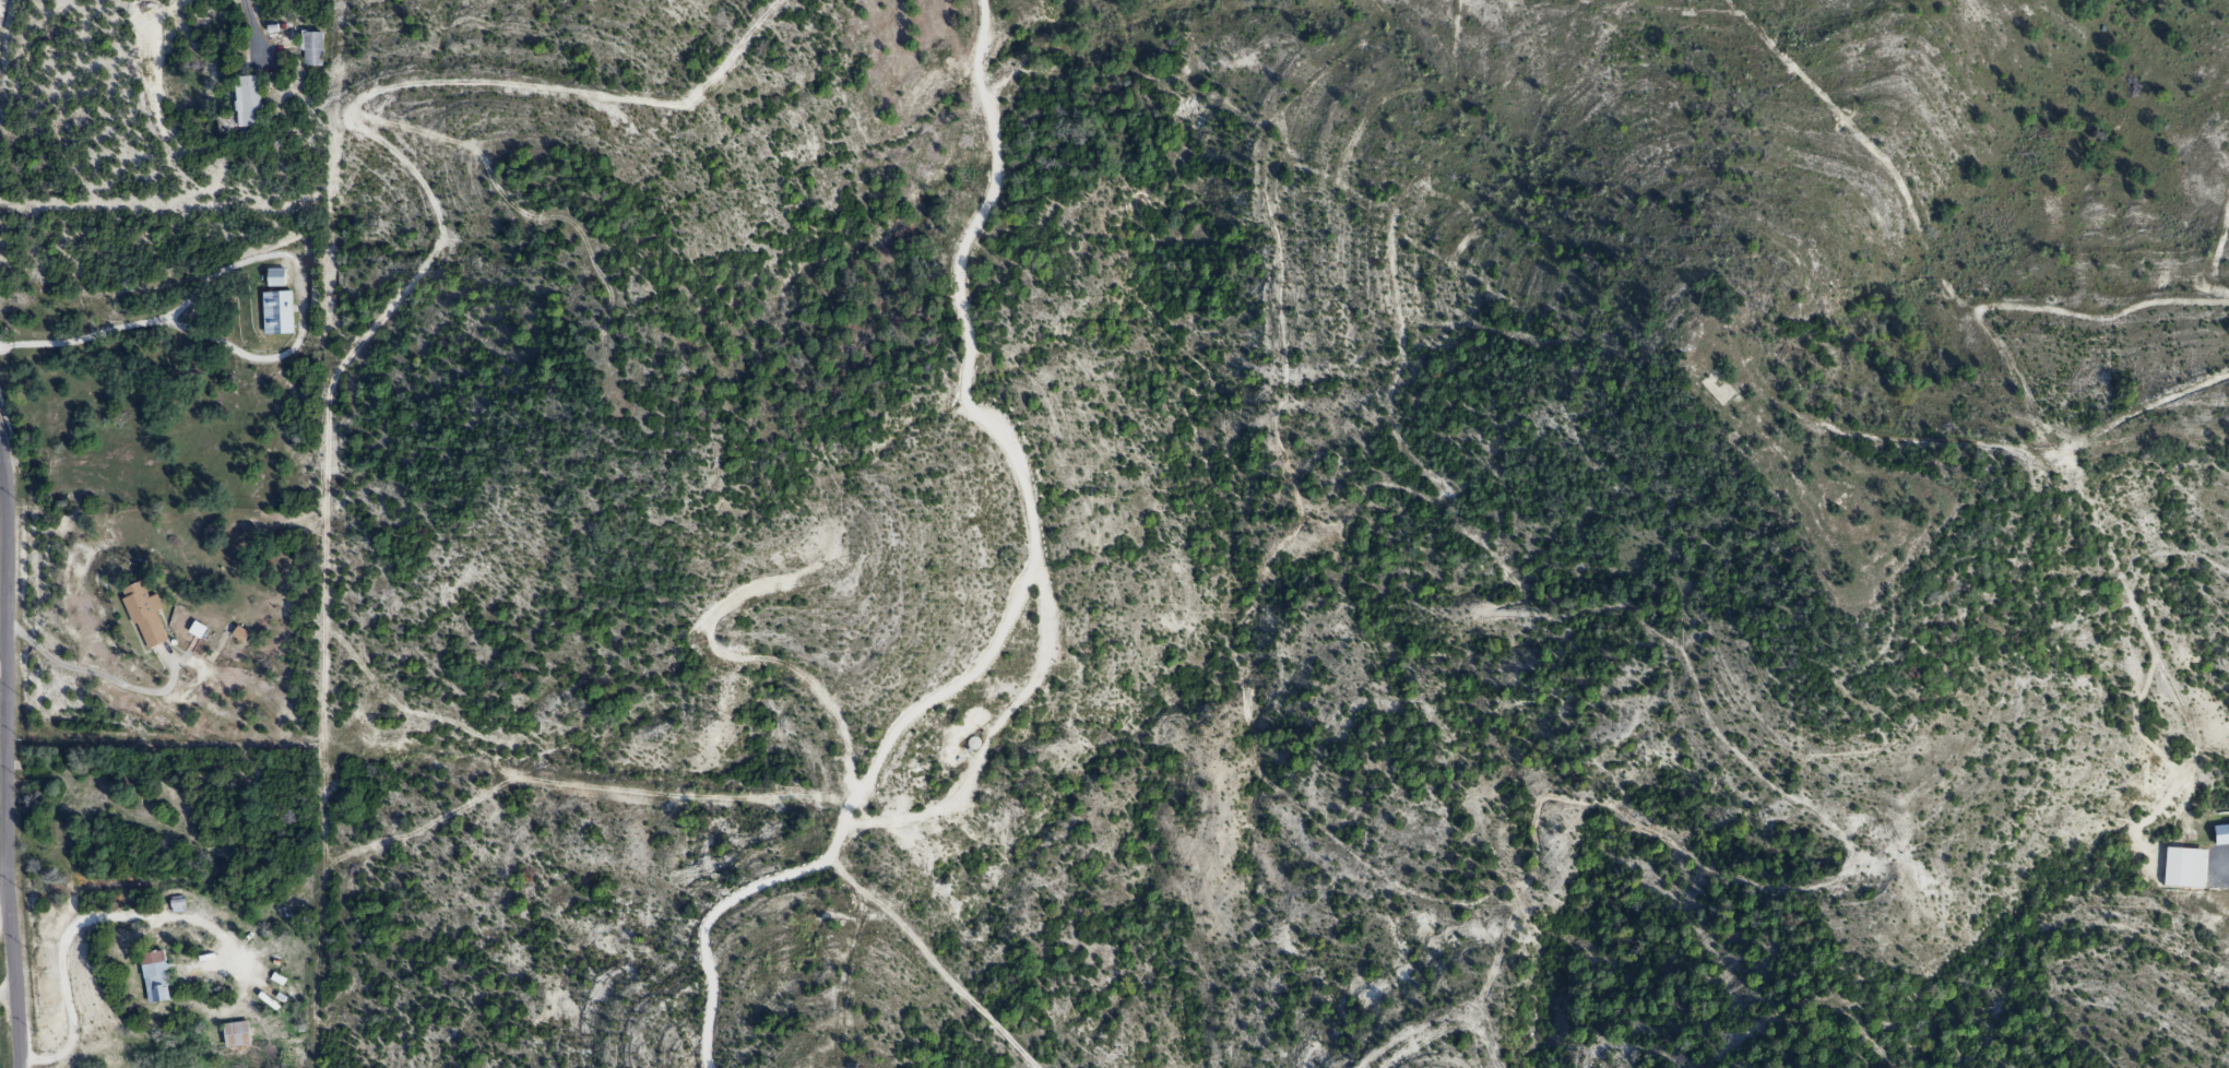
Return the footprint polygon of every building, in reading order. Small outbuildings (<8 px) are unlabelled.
[(322,34),(302,34),(302,68),(322,68),(322,34)] [(235,128),(258,128),(258,79),(235,79),(235,128)] [(268,272),(268,287),(283,287),(283,272),(268,272)] [(291,336),(291,293),(262,294),(262,336),(291,336)] [(167,644),(157,614),(162,612),(156,597),(147,600),(142,583),(120,591),(142,653),(167,644)] [(169,1003),(164,953),(141,956),(146,1006),(169,1003)] [(224,1049),(250,1048),(249,1024),(223,1026),(224,1049)]
